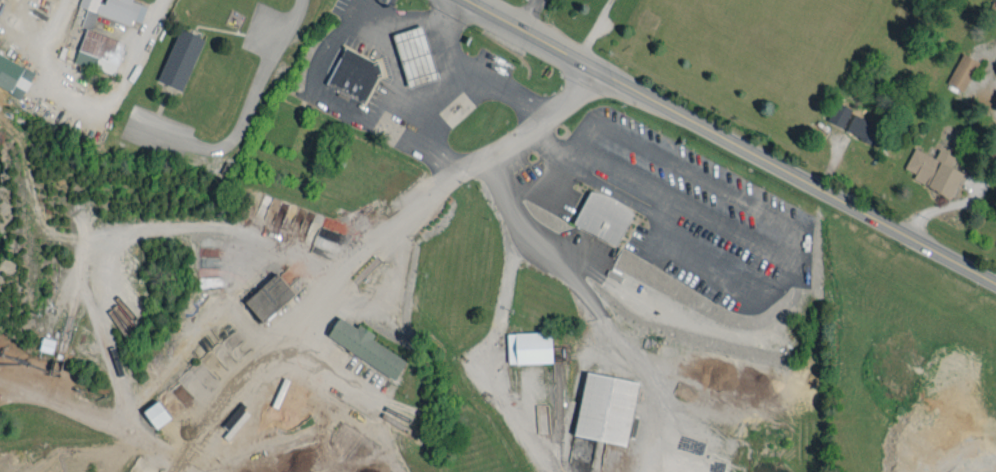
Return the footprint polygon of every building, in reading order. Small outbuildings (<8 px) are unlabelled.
[(132,0),(100,0),(100,1),(98,0),(75,0),(73,5),(126,20),(128,17),(138,20),(143,3),(132,0)] [(70,59),(110,73),(121,40),(81,26),(70,59)] [(179,88),(199,35),(174,26),(154,78),(179,88)] [(391,35),(421,26),(437,79),(407,88),(391,35)] [(344,46),(323,84),(364,106),(379,79),(386,76),(381,58),(371,61),(344,46)] [(944,81),(961,88),(973,57),(956,50),(944,81)] [(18,95),(31,69),(0,53),(0,85),(18,95)] [(823,117),(839,124),(848,105),(833,97),(823,117)] [(841,129),(872,141),(880,123),(849,110),(841,129)] [(901,164),(912,169),(909,175),(948,193),(959,167),(947,161),(951,152),(934,145),(931,153),(910,144),(901,164)] [(572,222),(589,188),(632,210),(614,244),(572,222)] [(240,298),(259,318),(290,288),(272,269),(240,298)] [(367,335),(371,329),(355,320),(353,323),(334,312),(322,334),(392,373),(402,355),(367,335)] [(548,328),(503,329),(504,359),(548,359),(548,328)] [(570,431),(622,441),(634,377),(582,367),(570,431)] [(166,414),(154,396),(139,406),(152,424),(166,414)]
